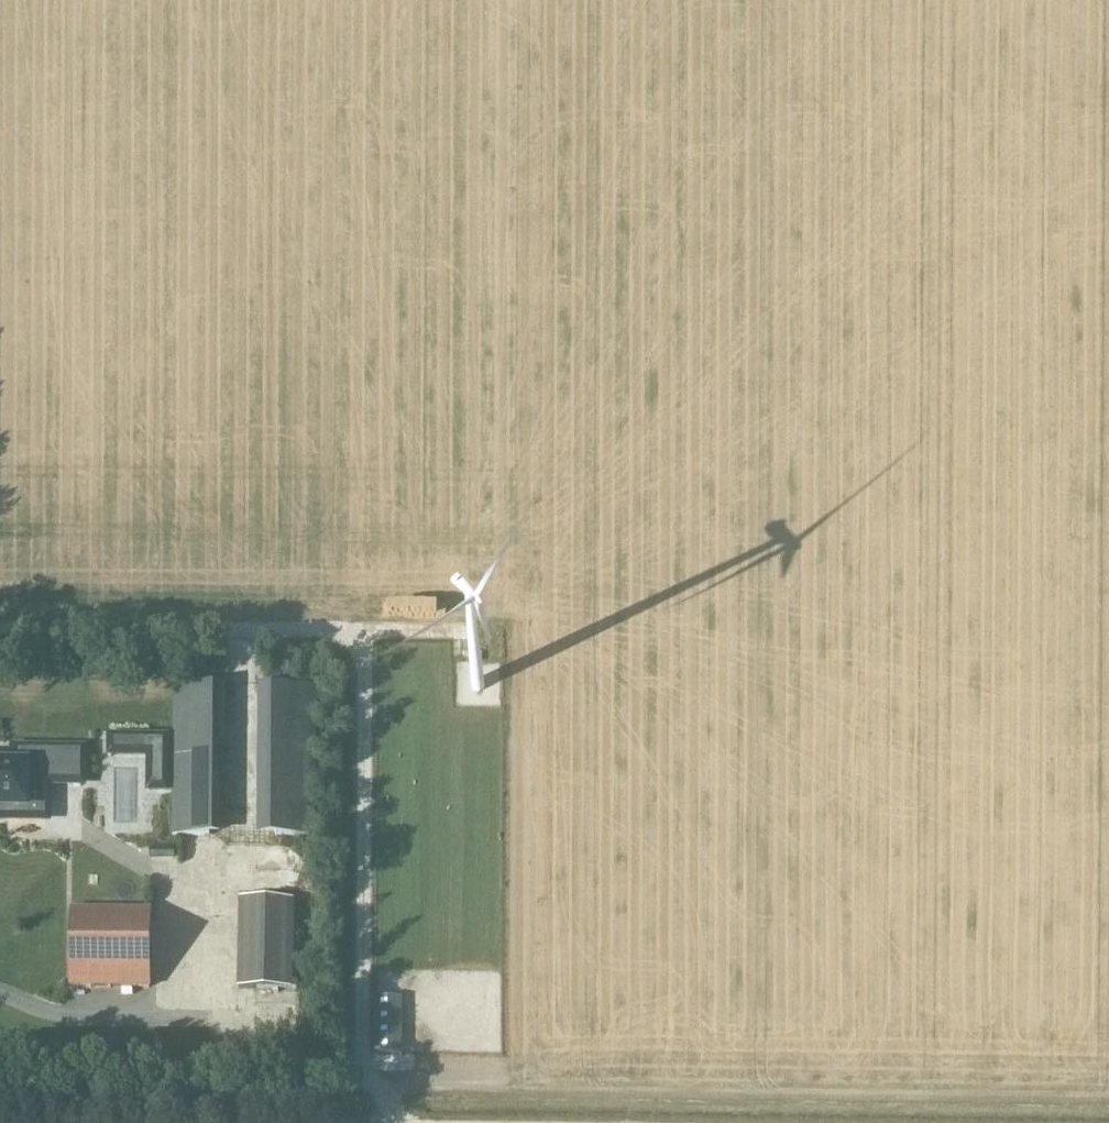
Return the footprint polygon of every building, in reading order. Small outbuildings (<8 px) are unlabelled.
[(470,661),(482,661),(482,652),(471,651),(470,661)] [(314,679),(258,680),(261,830),(317,829),(314,679)] [(223,682),(173,683),(176,832),(226,831),(223,682)] [(0,766),(0,818),(19,818),(20,791),(34,791),(34,782),(82,782),(82,749),(14,749),(14,766),(0,766)] [(298,990),(298,979),(293,979),(294,900),(238,899),(236,989),(298,990)] [(149,987),(149,910),(71,909),(70,987),(149,987)] [(256,993),(255,1004),(275,1004),(276,993),(256,993)] [(297,1006),(257,1005),(257,1020),(296,1021),(297,1006)]
